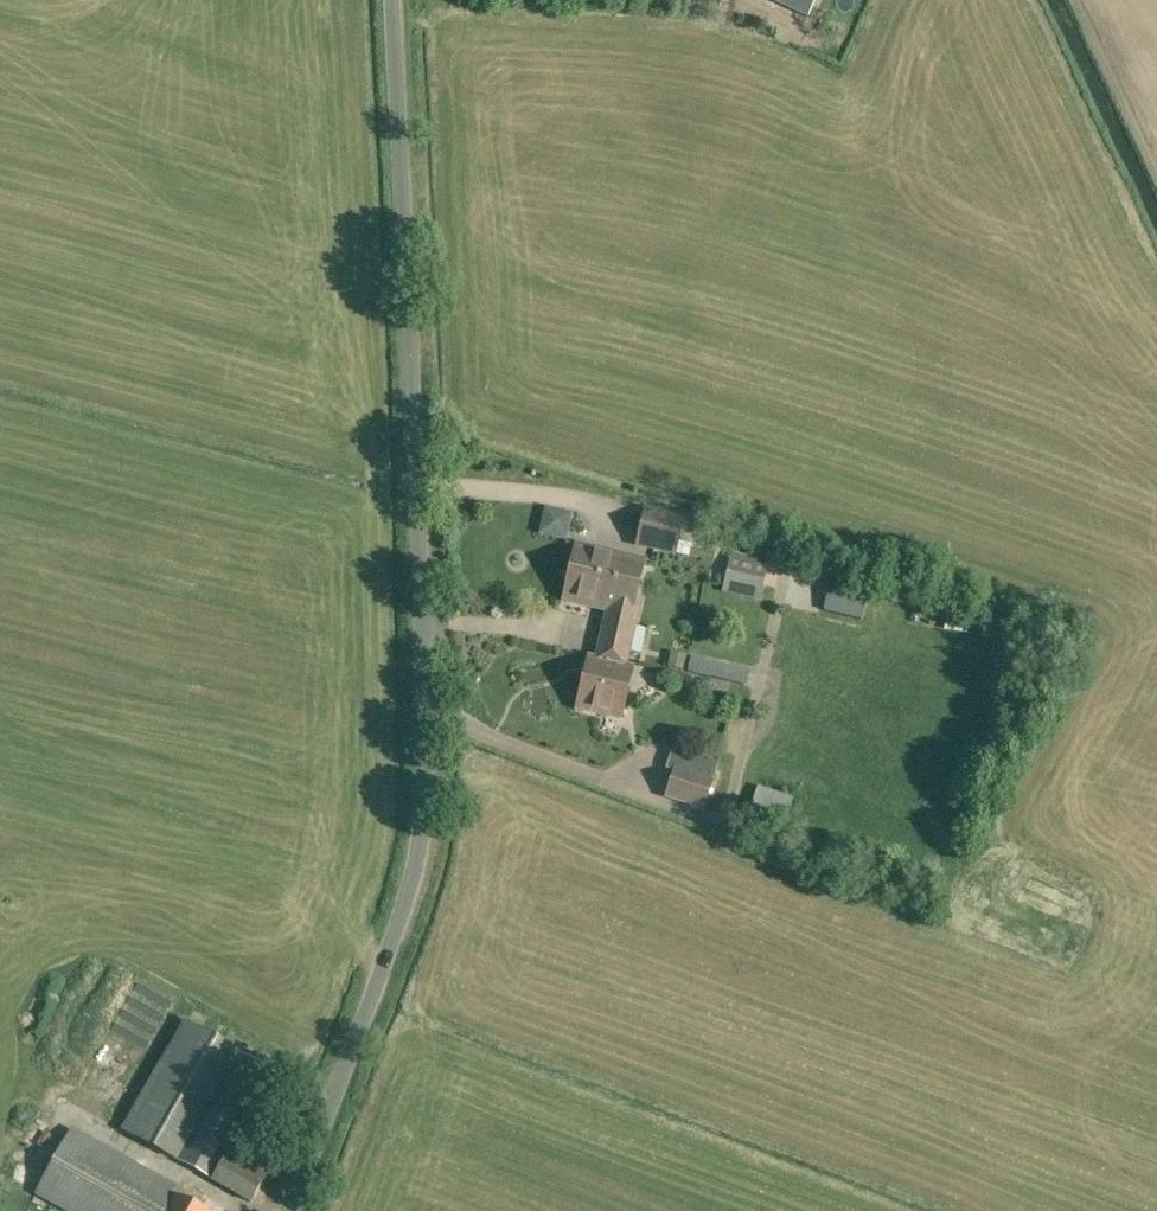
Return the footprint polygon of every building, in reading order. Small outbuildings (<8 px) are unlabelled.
[(814,0),(774,0),(807,16),(814,0)] [(556,525),(575,526),(576,506),(556,506),(556,525)] [(677,556),(686,517),(645,508),(636,547),(677,556)] [(595,655),(629,662),(644,598),(638,597),(647,558),(575,541),(561,603),(604,613),(596,649),(595,655)] [(761,601),(770,561),(731,552),(722,593),(761,601)] [(671,652),(668,668),(684,672),(687,655),(671,652)] [(629,664),(629,662),(595,655),(594,660),(586,658),(578,693),(574,710),(623,722),(636,665),(629,664)] [(706,661),(703,677),(726,682),(729,666),(706,661)] [(727,694),(729,684),(711,681),(709,690),(727,694)] [(713,779),(719,763),(695,755),(690,772),(675,767),(664,799),(705,812),(715,780),(713,779)] [(252,1204),(276,1159),(238,1138),(276,1073),(240,1054),(241,1051),(184,1021),(121,1130),(252,1204)] [(173,1194),(174,1185),(71,1129),(35,1195),(65,1210),(204,1210),(173,1194)]
